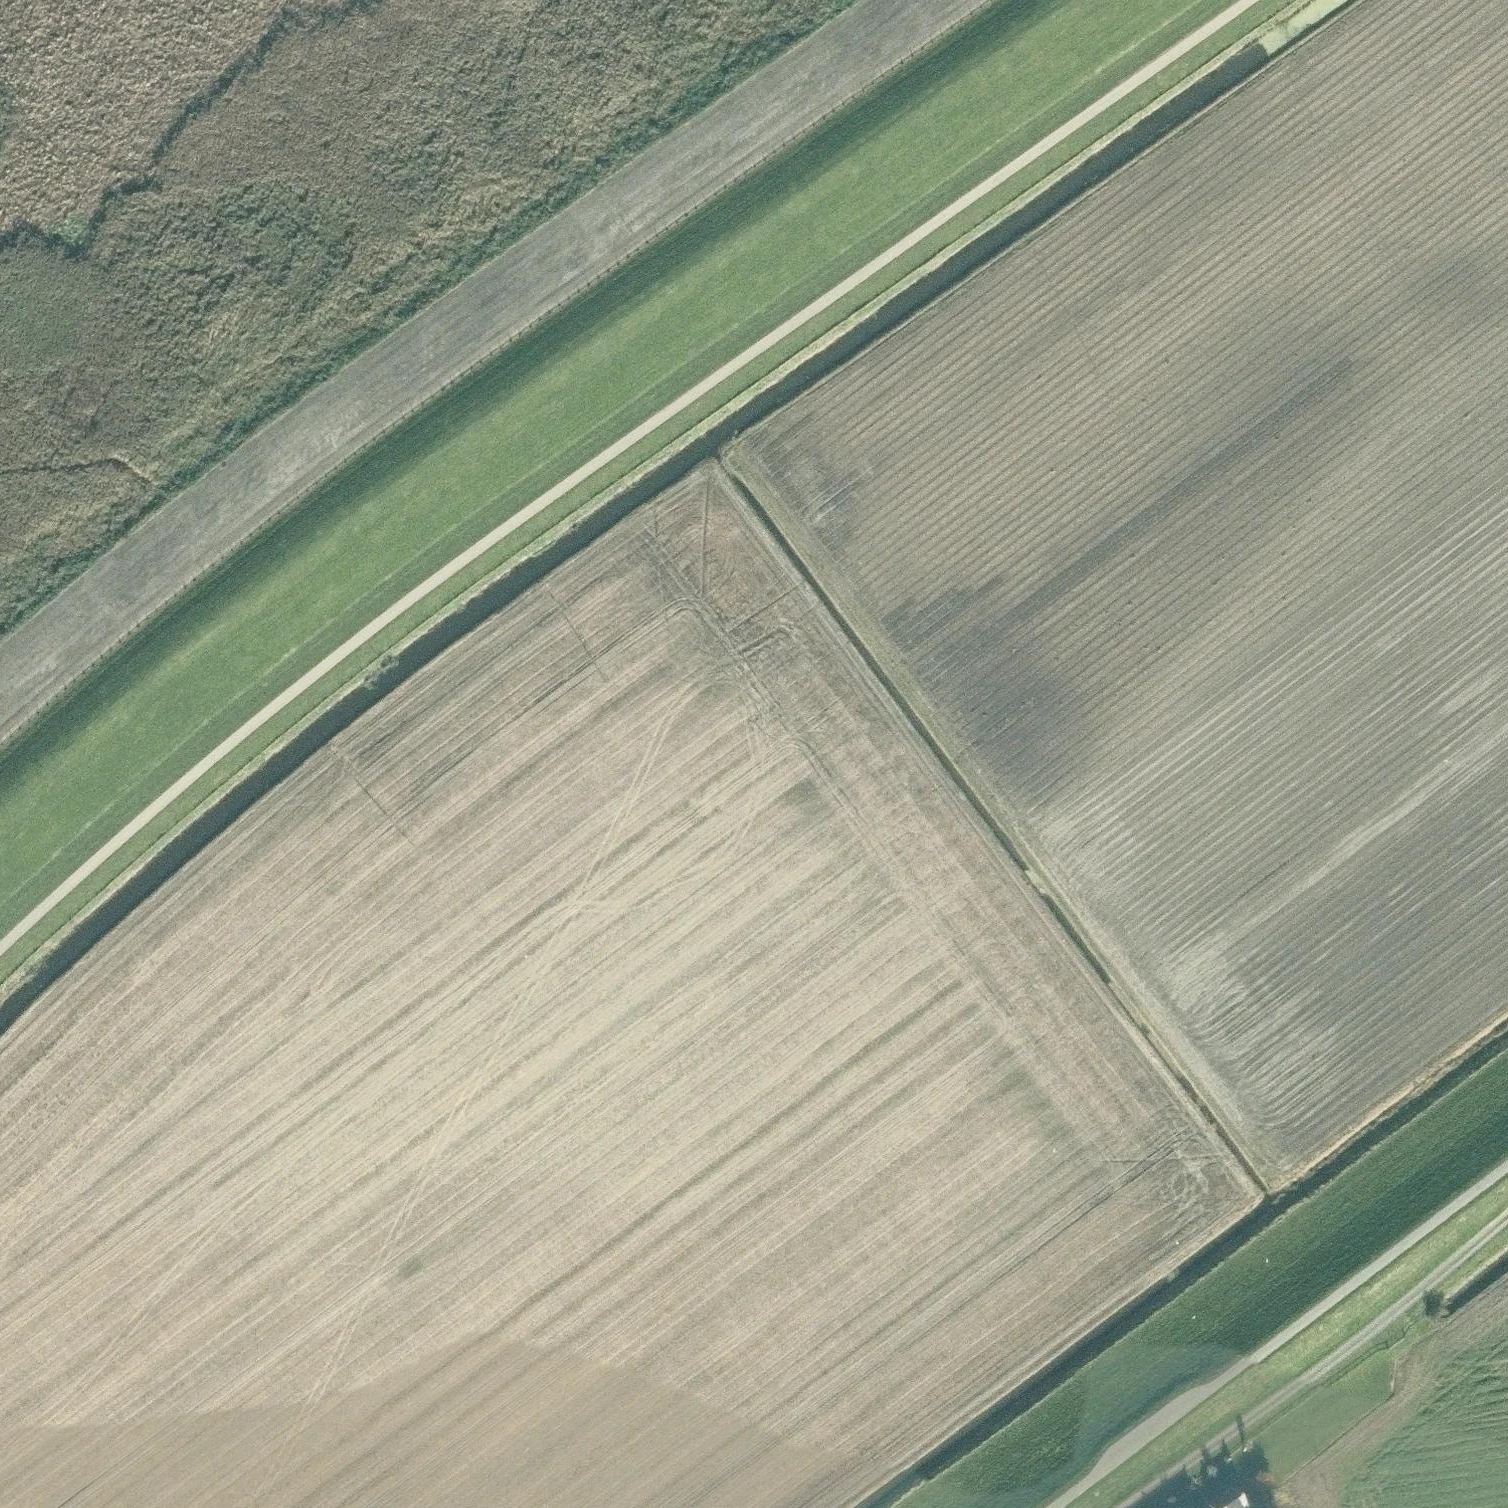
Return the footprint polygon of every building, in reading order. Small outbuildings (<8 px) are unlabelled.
[(1233,1499),(1219,1507),(1239,1507),(1233,1499)]
